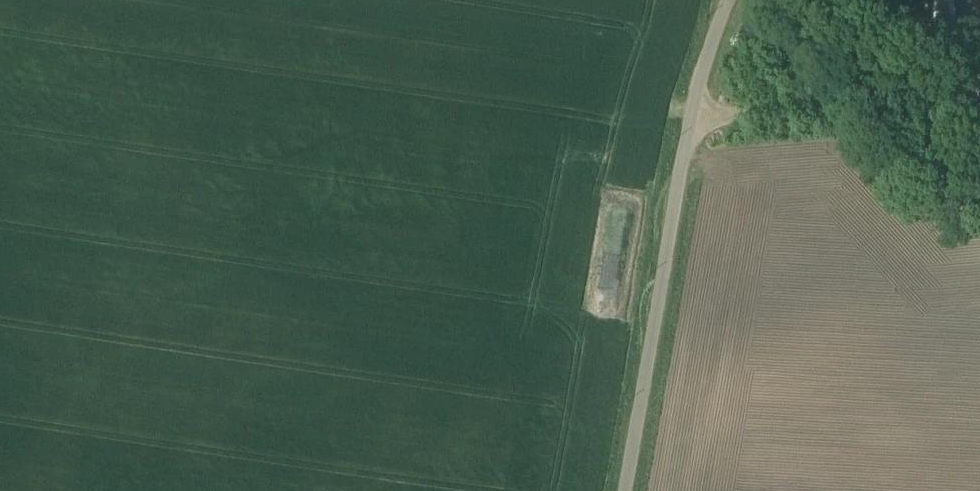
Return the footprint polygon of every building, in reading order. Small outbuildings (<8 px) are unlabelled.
[(948,22),(911,27),(916,59),(952,54),(948,22)]
